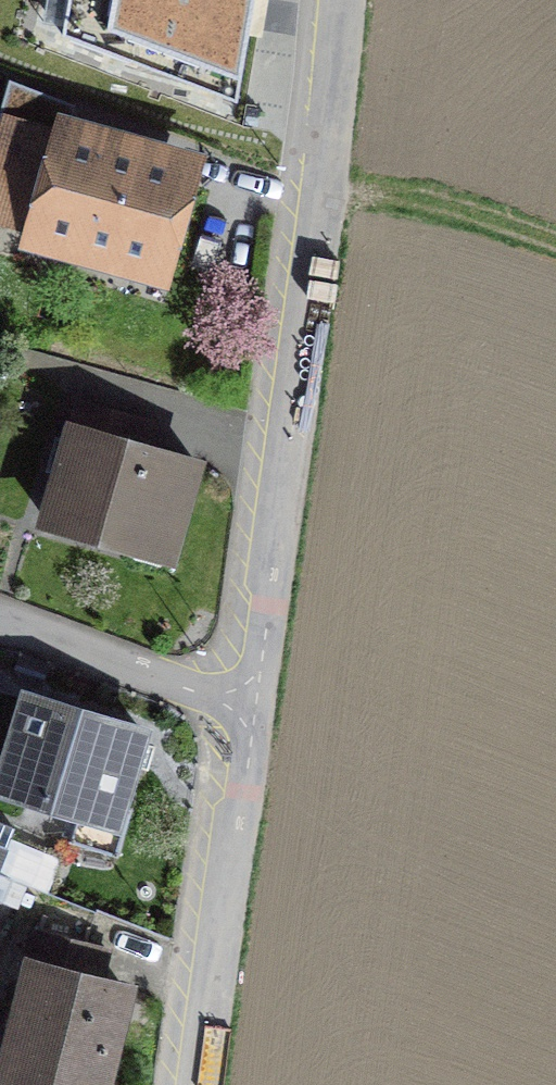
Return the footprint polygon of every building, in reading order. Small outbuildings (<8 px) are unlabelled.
[(63,35),(236,102),(255,0),(69,0),(63,35)] [(11,127),(0,166),(0,214),(160,260),(184,175),(11,127)] [(134,417),(80,402),(46,521),(135,547),(140,531),(173,540),(195,462),(142,446),(141,451),(125,447),(134,417)] [(81,717),(28,701),(2,787),(77,810),(67,841),(116,856),(131,809),(118,804),(140,732),(81,715),(81,717)] [(13,829),(0,823),(0,863),(13,829)] [(43,901),(26,966),(34,968),(5,1080),(24,1084),(100,1084),(125,988),(80,976),(96,915),(43,901)]
